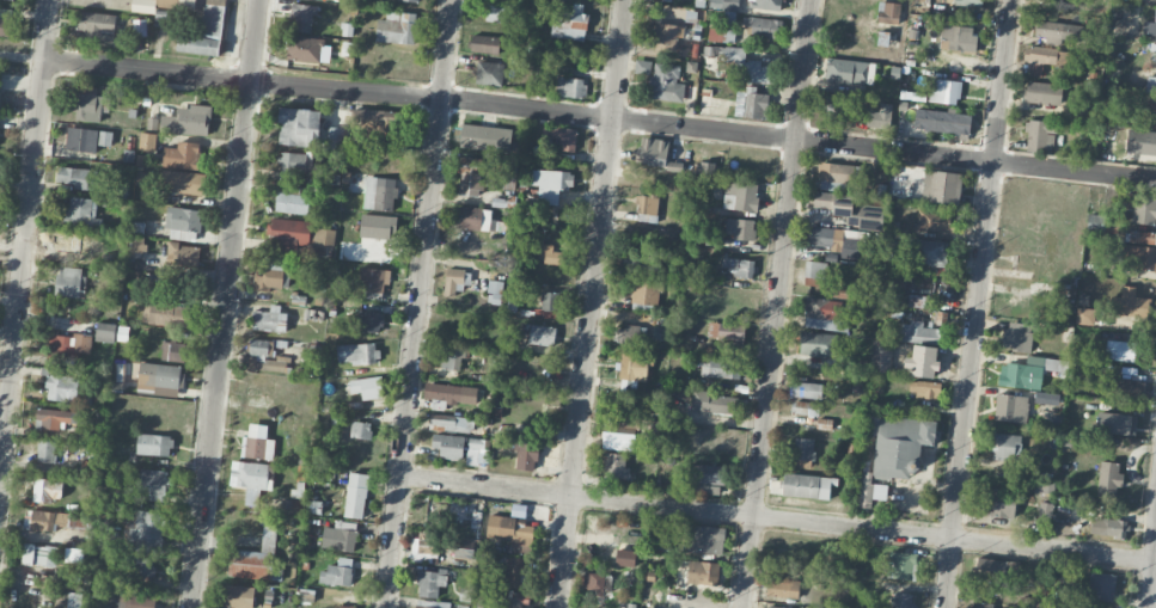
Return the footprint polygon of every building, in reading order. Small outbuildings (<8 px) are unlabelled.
[(220,55),(225,0),(205,0),(202,33),(178,31),(176,52),(220,55)] [(738,11),(738,0),(723,0),(723,10),(738,11)] [(747,7),(780,11),(781,0),(748,0),(747,7)] [(877,22),(899,24),(901,3),(879,1),(877,22)] [(550,37),(585,40),(588,14),(583,13),(584,5),(573,3),(572,14),(552,12),(550,37)] [(313,33),(316,6),(291,4),(289,31),(313,33)] [(503,22),(504,6),(487,4),(485,20),(503,22)] [(12,8),(0,7),(0,36),(11,36),(12,8)] [(117,15),(80,10),(77,35),(114,40),(117,15)] [(417,14),(387,10),(385,20),(378,19),(375,40),(414,45),(417,14)] [(782,38),(783,19),(748,18),(747,37),(782,38)] [(146,20),(133,19),(133,29),(120,29),(120,36),(145,38),(146,20)] [(654,48),(676,50),(677,37),(682,37),(683,26),(656,23),(654,48)] [(941,40),(949,40),(948,50),(974,51),(976,26),(941,25),(941,40)] [(735,29),(709,27),(708,40),(734,43),(735,29)] [(470,52),(499,54),(500,36),(471,35),(470,52)] [(287,60),(320,61),(321,38),(288,37),(287,60)] [(1024,63),(1070,64),(1070,49),(1024,48),(1024,63)] [(772,82),(772,66),(761,66),(761,60),(745,60),(745,49),(737,49),(736,82),(772,82)] [(651,61),(635,59),(634,74),(650,75),(651,61)] [(825,82),(867,83),(868,60),(826,59),(825,82)] [(505,62),(475,61),(475,84),(504,85),(505,62)] [(650,98),(683,102),(685,84),(678,83),(680,66),(654,63),(650,98)] [(584,97),(585,79),(557,77),(556,96),(584,97)] [(1155,93),(1155,77),(1146,77),(1146,93),(1155,93)] [(961,80),(931,79),(929,102),(959,104),(961,80)] [(1061,105),(1063,84),(1026,81),(1024,102),(1061,105)] [(101,112),(109,112),(109,97),(97,97),(97,87),(77,86),(75,120),(100,121),(101,112)] [(766,118),(767,94),(755,93),(755,89),(737,89),(736,117),(766,118)] [(823,112),(849,112),(849,94),(822,94),(823,112)] [(1147,101),(1146,127),(1155,127),(1155,101),(1147,101)] [(209,135),(210,105),(190,104),(189,108),(178,107),(177,116),(161,115),(160,133),(209,135)] [(321,110),(279,107),(278,122),(281,122),(279,144),(318,147),(321,110)] [(948,112),(916,108),(913,128),(970,135),(972,114),(948,111),(948,112)] [(350,129),(365,129),(364,139),(397,140),(399,111),(351,109),(350,129)] [(890,114),(868,111),(867,126),(888,129),(890,114)] [(1026,152),(1055,153),(1056,121),(1027,120),(1026,152)] [(574,151),(577,129),(548,125),(547,138),(562,139),(561,150),(574,151)] [(343,150),(346,128),(329,126),(327,148),(343,150)] [(510,148),(511,127),(455,126),(454,147),(510,148)] [(96,153),(97,144),(110,145),(112,132),(68,127),(65,149),(96,153)] [(139,149),(155,150),(156,134),(140,133),(139,149)] [(665,167),(670,141),(644,136),(641,149),(637,148),(634,161),(665,167)] [(199,169),(200,142),(178,141),(177,148),(163,147),(162,167),(199,169)] [(279,180),(305,181),(306,154),(280,152),(279,180)] [(517,157),(498,156),(498,171),(486,171),(485,188),(516,190),(517,157)] [(481,197),(482,158),(459,157),(458,196),(481,197)] [(817,180),(861,186),(863,167),(819,161),(817,180)] [(96,190),(97,169),(57,167),(57,182),(68,183),(67,189),(96,190)] [(206,175),(163,169),(160,190),(203,196),(206,175)] [(921,200),(959,204),(963,173),(924,169),(921,200)] [(558,205),(559,188),(573,189),(574,172),(532,170),(531,185),(537,185),(536,204),(558,205)] [(395,210),(396,178),(365,178),(364,210),(395,210)] [(722,207),(756,212),(760,185),(726,180),(722,207)] [(307,215),(310,197),(299,195),(301,185),(279,182),(275,210),(307,215)] [(858,217),(860,196),(807,191),(806,206),(831,208),(831,214),(858,217)] [(1155,224),(1155,195),(1134,195),(1133,223),(1155,224)] [(637,222),(657,223),(658,196),(637,196),(637,222)] [(95,218),(97,199),(71,197),(70,206),(65,205),(63,226),(99,229),(100,218),(95,218)] [(169,239),(198,241),(201,210),(167,206),(165,228),(170,229),(169,239)] [(491,208),(459,207),(458,229),(490,230),(491,208)] [(951,231),(952,212),(918,211),(917,231),(951,231)] [(391,217),(362,214),(360,237),(389,240),(391,217)] [(1104,215),(1089,215),(1088,231),(1104,231),(1104,215)] [(314,222),(272,218),(269,251),(296,253),(297,243),(334,246),(336,229),(313,227),(314,222)] [(754,239),(755,220),(726,218),(725,237),(754,239)] [(844,229),(810,226),(808,245),(839,247),(838,258),(859,260),(861,238),(843,236),(844,229)] [(1124,242),(1155,244),(1155,233),(1125,231),(1124,242)] [(145,237),(128,236),(127,257),(144,258),(145,237)] [(947,241),(911,239),(910,263),(946,265),(947,241)] [(199,267),(200,245),(168,244),(167,266),(199,267)] [(561,264),(563,252),(553,251),(553,245),(540,244),(538,262),(561,264)] [(1121,244),(1118,265),(1155,269),(1155,248),(1121,244)] [(271,286),(288,288),(289,272),(283,271),(285,258),(257,254),(253,291),(270,293),(271,286)] [(660,255),(627,254),(626,274),(659,275),(660,255)] [(735,267),(734,277),(754,278),(754,259),(722,258),(721,267),(735,267)] [(827,262),(805,261),(804,277),(826,277),(827,262)] [(84,298),(86,268),(57,267),(56,296),(84,298)] [(382,292),(383,284),(390,284),(390,269),(361,268),(360,291),(382,292)] [(471,271),(447,268),(444,295),(456,296),(457,286),(469,288),(471,271)] [(659,311),(661,280),(633,279),(631,310),(659,311)] [(502,281),(489,280),(487,302),(500,304),(502,281)] [(1135,297),(1136,287),(1122,286),(1121,297),(1108,296),(1107,314),(1147,317),(1149,298),(1135,297)] [(541,310),(558,311),(559,292),(542,292),(541,310)] [(843,300),(805,298),(804,328),(842,330),(843,300)] [(145,301),(142,322),(189,328),(191,307),(145,301)] [(269,313),(256,310),(253,327),(277,331),(278,323),(285,324),(287,314),(279,313),(280,306),(271,304),(269,313)] [(1076,324),(1094,325),(1095,309),(1076,308),(1076,324)] [(357,331),(381,332),(382,311),(358,310),(357,331)] [(923,321),(899,320),(899,342),(944,343),(945,328),(922,328),(923,321)] [(115,343),(117,324),(98,322),(96,341),(115,343)] [(743,322),(708,324),(709,336),(717,336),(717,347),(744,346),(743,322)] [(1025,323),(1005,322),(1004,350),(1031,350),(1031,332),(1025,332),(1025,323)] [(554,345),(555,327),(522,324),(520,342),(554,345)] [(128,327),(118,326),(116,339),(126,341),(128,327)] [(617,343),(645,344),(645,327),(618,326),(617,343)] [(837,336),(803,331),(800,354),(834,358),(837,336)] [(76,359),(76,353),(91,354),(92,335),(74,334),(74,336),(53,335),(52,357),(76,359)] [(273,341),(251,339),(249,356),(247,355),(247,370),(288,373),(289,358),(272,357),(273,341)] [(1135,342),(1107,340),(1105,359),(1134,361),(1135,342)] [(162,362),(188,361),(188,342),(161,342),(162,362)] [(378,343),(337,344),(337,364),(379,363),(378,343)] [(907,358),(906,376),(936,377),(937,346),(913,345),(912,358),(907,358)] [(461,371),(464,350),(443,347),(440,368),(461,371)] [(650,353),(621,352),(620,378),(649,380),(650,353)] [(998,385),(1041,390),(1043,369),(1063,371),(1064,360),(1026,356),(1025,365),(1000,362),(998,385)] [(701,365),(701,376),(740,378),(740,360),(709,359),(709,366),(701,365)] [(184,366),(140,362),(137,390),(178,394),(178,386),(182,386),(184,366)] [(112,363),(112,379),(122,380),(123,364),(112,363)] [(46,399),(77,402),(79,377),(48,374),(46,399)] [(363,400),(384,397),(381,376),(349,381),(351,393),(361,392),(363,400)] [(862,392),(863,377),(852,376),(852,392),(862,392)] [(1141,399),(1142,380),(1109,378),(1108,398),(1141,399)] [(937,398),(939,383),(910,380),(908,395),(937,398)] [(821,398),(822,384),(791,381),(789,395),(821,398)] [(476,404),(477,386),(424,384),(424,398),(432,399),(431,409),(444,410),(444,403),(476,404)] [(1035,404),(1059,404),(1059,393),(1035,393),(1035,404)] [(705,412),(737,414),(738,396),(706,395),(705,412)] [(1027,422),(1028,396),(996,395),(995,421),(1027,422)] [(819,416),(819,402),(792,401),(792,415),(819,416)] [(78,410),(36,409),(35,429),(59,429),(59,422),(78,423),(78,410)] [(1135,434),(1136,414),(1098,412),(1097,432),(1135,434)] [(430,430),(471,431),(471,416),(430,415),(430,430)] [(936,420),(877,416),(873,477),(909,480),(910,462),(919,462),(920,443),(935,444),(936,420)] [(603,439),(636,440),(636,418),(603,417),(603,439)] [(659,420),(638,420),(637,434),(658,434),(659,420)] [(370,439),(372,423),(352,421),(350,437),(370,439)] [(274,439),(267,439),(268,425),(249,424),(248,437),(243,437),(241,457),(273,459),(274,439)] [(171,456),(172,435),(138,434),(137,454),(171,456)] [(463,435),(432,434),(432,448),(440,448),(439,458),(462,460),(463,435)] [(1022,435),(992,434),(991,458),(1021,459),(1022,435)] [(485,439),(468,438),(466,465),(484,466),(485,439)] [(813,460),(814,439),(793,438),(792,459),(813,460)] [(54,441),(38,440),(37,463),(53,463),(54,441)] [(535,472),(538,448),(518,445),(515,469),(535,472)] [(627,454),(605,453),(604,477),(626,478),(627,454)] [(272,490),(272,480),(273,463),(231,461),(230,487),(246,488),(245,505),(258,506),(258,489),(272,490)] [(1124,473),(1118,472),(1119,463),(1101,461),(1096,496),(1115,498),(1116,487),(1122,487),(1124,473)] [(726,465),(688,464),(687,483),(725,484),(726,465)] [(148,500),(167,501),(169,471),(139,469),(138,492),(149,493),(148,500)] [(834,478),(784,472),(782,494),(831,500),(834,478)] [(871,484),(872,472),(860,472),(859,508),(871,508),(872,499),(886,500),(887,485),(871,484)] [(367,474),(348,473),(345,517),(364,518),(367,474)] [(33,500),(62,501),(63,478),(34,477),(33,500)] [(1015,517),(1017,490),(986,488),(984,515),(1015,517)] [(1038,519),(1050,520),(1051,503),(1039,502),(1038,519)] [(165,514),(129,509),(124,548),(160,554),(165,514)] [(67,511),(25,511),(25,531),(53,531),(53,525),(67,525),(67,511)] [(1127,537),(1128,519),(1098,518),(1098,536),(1127,537)] [(358,524),(335,520),(330,549),(354,553),(358,524)] [(510,555),(531,555),(532,521),(498,520),(497,539),(511,539),(510,555)] [(229,577),(274,579),(276,526),(263,525),(262,551),(230,550),(229,577)] [(683,552),(723,554),(724,527),(690,525),(690,535),(684,534),(683,552)] [(672,531),(656,530),(654,549),(670,551),(672,531)] [(439,533),(414,532),(412,561),(438,563),(439,533)] [(20,565),(57,566),(57,545),(20,544),(20,565)] [(66,562),(83,563),(84,548),(66,548),(66,562)] [(916,553),(891,552),(890,579),(915,579),(916,553)] [(128,583),(143,585),(144,576),(154,577),(156,558),(131,556),(128,583)] [(319,584),(352,585),(353,558),(338,557),(338,567),(320,566),(319,584)] [(522,587),(523,573),(526,574),(527,558),(502,557),(501,586),(522,587)] [(718,585),(719,562),(688,561),(687,584),(718,585)] [(418,570),(418,597),(438,597),(438,586),(446,586),(447,570),(418,570)] [(584,572),(583,590),(611,592),(612,574),(584,572)] [(1089,600),(1114,600),(1115,574),(1089,573),(1089,600)] [(798,598),(799,579),(767,577),(766,596),(798,598)] [(246,607),(254,607),(254,586),(226,585),(226,607),(246,607)] [(121,591),(118,607),(154,607),(157,598),(121,591)] [(914,594),(893,592),(892,607),(913,607),(914,594)] [(1041,607),(1042,597),(1020,596),(1019,607),(1041,607)] [(522,598),(506,597),(505,607),(521,607),(522,598)]
